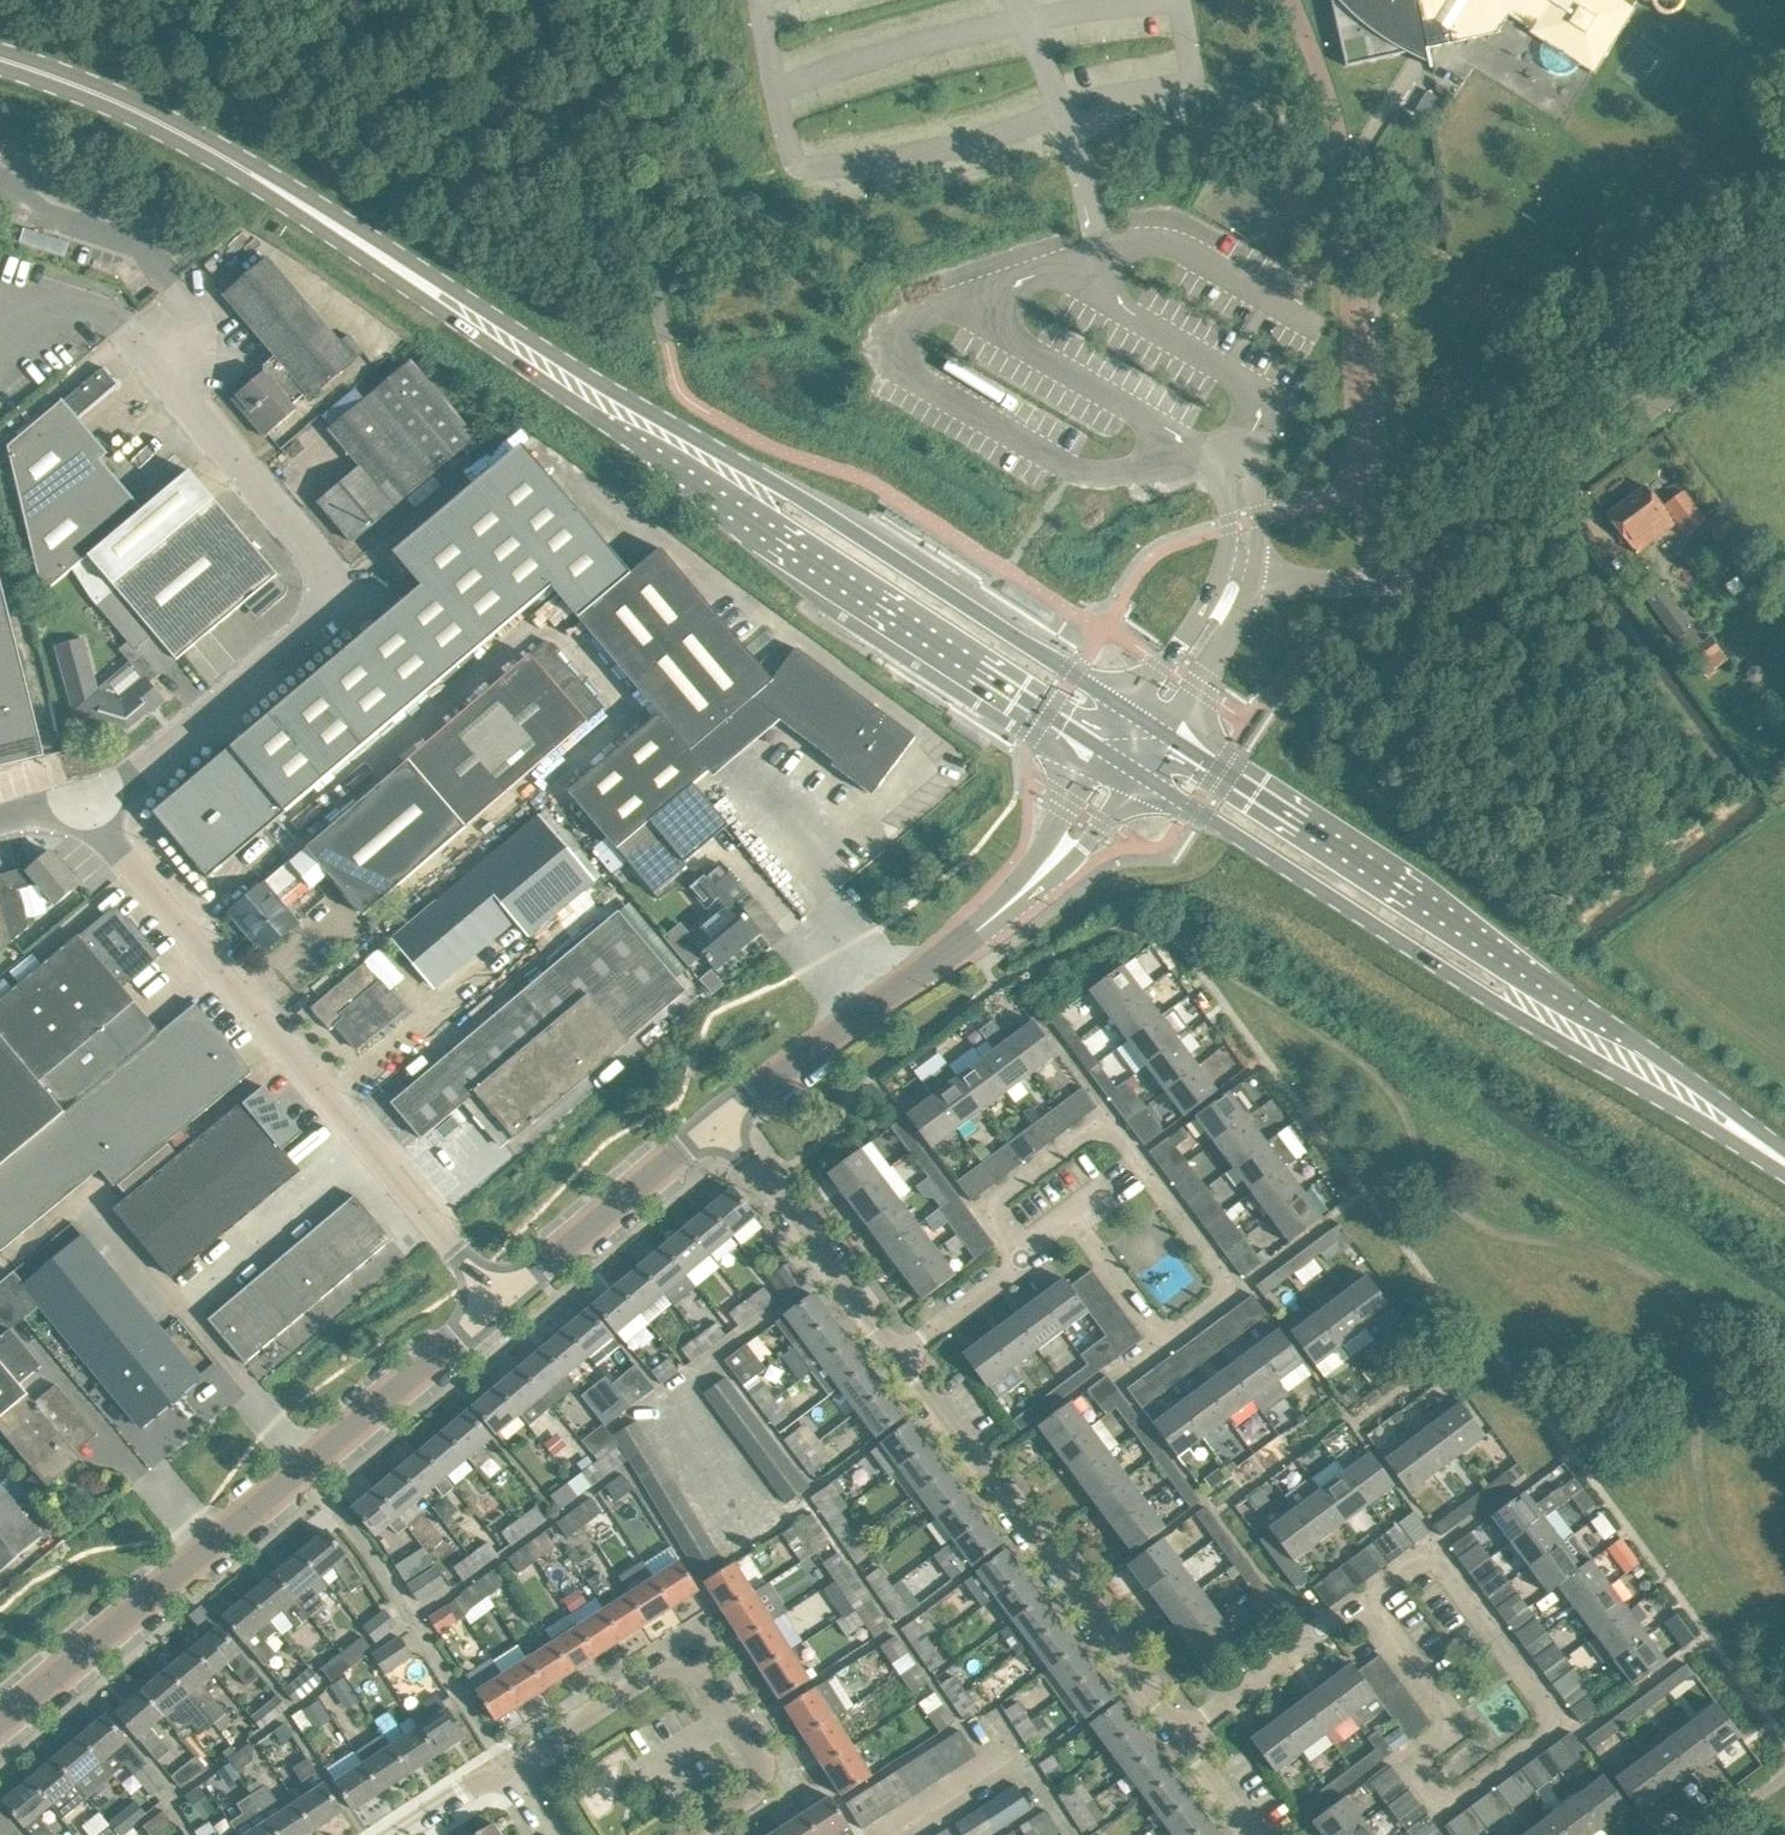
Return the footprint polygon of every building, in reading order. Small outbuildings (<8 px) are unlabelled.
[(1346,66),(1392,56),(1393,55),(1395,55),(1396,55),(1405,53),(1408,52),(1405,39),(1403,27),(1404,26),(1418,23),(1419,23),(1423,37),(1423,40),(1428,63),(1429,65),(1431,64),(1428,48),(1429,48),(1453,42),(1484,35),(1498,32),(1509,15),(1531,29),(1529,32),(1543,41),(1541,45),(1540,50),(1540,54),(1541,59),(1542,63),(1545,67),(1548,70),(1552,72),(1556,74),(1561,75),(1565,74),(1570,73),(1574,71),(1577,68),(1580,65),(1594,74),(1601,62),(1636,8),(1633,6),(1637,0),(1331,0),(1346,66)] [(1421,100),(1414,111),(1429,120),(1442,100),(1427,91),(1421,100)] [(233,398),(251,420),(265,437),(293,413),(292,412),(293,405),(292,405),(307,392),(311,398),(355,360),(355,359),(364,352),(349,335),(340,342),(268,257),(224,295),(285,367),(278,373),(264,372),(233,398)] [(330,429),(361,465),(318,502),(353,542),(476,437),(411,361),(330,429)] [(80,584),(200,483),(189,470),(142,510),(99,459),(107,453),(77,418),(117,383),(103,367),(63,401),(62,401),(8,446),(43,594),(69,572),(80,584)] [(661,548),(631,573),(550,477),(545,481),(514,457),(491,477),(488,473),(393,553),(421,586),(191,780),(195,785),(167,808),(184,840),(179,844),(208,878),(552,587),(659,713),(568,790),(617,849),(650,821),(694,784),(709,772),(691,751),(722,724),(734,738),(736,739),(737,740),(738,741),(740,741),(742,742),(743,741),(745,741),(746,740),(748,739),(764,726),(772,714),(834,760),(832,764),(863,788),(864,790),(879,788),(879,786),(916,737),(796,648),(791,655),(779,647),(759,664),(661,548)] [(287,588),(286,584),(200,483),(80,584),(135,650),(155,633),(177,660),(248,600),(261,615),(284,596),(287,593),(287,588)] [(1664,509),(1646,486),(1607,515),(1637,553),(1675,524),(1671,519),(1674,517),(1687,534),(1706,520),(1683,491),(1665,505),(1667,507),(1664,509)] [(1722,513),(1708,522),(1720,539),(1726,535),(1733,530),(1722,513)] [(1654,574),(1638,586),(1675,639),(1691,627),(1654,574)] [(22,663),(0,575),(0,668),(22,663)] [(1708,638),(1685,654),(1696,670),(1719,654),(1708,638)] [(83,639),(57,646),(74,712),(128,728),(149,710),(151,712),(165,701),(150,683),(160,674),(142,653),(131,663),(144,678),(122,697),(97,689),(83,639)] [(278,899),(303,878),(312,887),(328,873),(364,914),(604,709),(546,641),(248,896),(230,912),(243,927),(246,924),(266,947),(262,950),(264,952),(298,922),(278,899)] [(45,756),(22,663),(0,668),(0,768),(45,756)] [(1752,670),(1749,674),(1749,679),(1754,683),(1759,682),(1762,677),(1762,672),(1757,669),(1752,670)] [(1775,764),(1784,778),(1784,757),(1775,764)] [(729,825),(694,784),(650,821),(685,862),(729,825)] [(601,891),(593,880),(601,874),(545,808),(535,818),(394,937),(436,987),(515,920),(535,945),(601,891)] [(654,893),(687,865),(685,862),(650,821),(617,849),(627,861),(654,893)] [(613,873),(627,861),(617,849),(603,861),(613,873)] [(10,942),(28,927),(17,890),(39,883),(56,904),(79,884),(51,851),(31,868),(30,865),(0,874),(0,951),(10,942)] [(681,925),(666,937),(691,967),(706,955),(707,956),(706,957),(710,961),(711,960),(716,967),(733,953),(731,951),(740,944),(741,945),(758,931),(735,903),(746,894),(735,882),(739,879),(730,868),(727,871),(720,863),(704,876),(697,882),(709,895),(712,920),(691,937),(681,925)] [(161,1032),(118,980),(136,965),(140,970),(159,955),(134,925),(131,926),(116,908),(81,937),(79,935),(0,1001),(0,1166),(39,1133),(64,1111),(161,1032)] [(492,1155),(476,1135),(487,1126),(503,1146),(510,1140),(514,1136),(515,1137),(531,1123),(532,1124),(536,1121),(535,1119),(628,1041),(627,1040),(686,990),(618,910),(391,1102),(421,1138),(464,1103),(475,1116),(457,1132),(453,1129),(449,1128),(444,1128),(440,1130),(439,1131),(447,1140),(436,1149),(437,1150),(457,1173),(470,1174),(480,1165),(480,1166),(482,1164),(481,1164),(492,1155)] [(401,1004),(383,984),(365,962),(311,1007),(330,1030),(344,1018),(364,1042),(393,1016),(391,1013),(401,1004)] [(1143,990),(1123,965),(1089,990),(1109,1015),(1143,990)] [(711,969),(700,979),(713,995),(725,985),(711,969)] [(1127,1040),(1161,1015),(1143,990),(1109,1015),(1127,1040)] [(99,1169),(114,1186),(253,1072),(196,1003),(161,1032),(64,1111),(39,1133),(81,1184),(99,1169)] [(1161,1015),(1127,1040),(1146,1065),(1180,1040),(1192,1031),(1173,1006),(1161,1015)] [(1051,1020),(1065,1039),(1075,1031),(1061,1012),(1051,1020)] [(1033,1073),(1007,1039),(992,1019),(978,1029),(993,1050),(982,1058),(1008,1092),(1033,1073)] [(1033,1073),(1058,1054),(1033,1020),(1007,1039),(1033,1073)] [(1084,1064),(1094,1057),(1079,1037),(1069,1045),(1084,1064)] [(1165,1090),(1199,1065),(1180,1040),(1146,1065),(1165,1090)] [(983,1110),(1008,1092),(982,1058),(957,1077),(983,1110)] [(1102,1089),(1112,1082),(1098,1062),(1088,1070),(1102,1089)] [(983,1110),(957,1077),(948,1064),(923,1082),(925,1086),(958,1129),(983,1110)] [(1184,1116),(1218,1091),(1199,1065),(1165,1090),(1184,1116)] [(1107,1095),(1114,1105),(1134,1090),(1126,1080),(1107,1095)] [(302,1132),(264,1086),(181,1155),(236,1223),(300,1170),(283,1149),(303,1132),(302,1131),(302,1132)] [(943,1140),(958,1129),(925,1086),(911,1096),(918,1106),(907,1115),(932,1149),(933,1148),(933,1147),(935,1146),(937,1148),(944,1143),(943,1140)] [(1215,1142),(1248,1117),(1229,1091),(1195,1116),(1215,1142)] [(1072,1126),(1082,1118),(1067,1099),(1057,1106),(1072,1126)] [(1126,1120),(1133,1130),(1153,1115),(1145,1105),(1126,1120)] [(1047,1144),(1057,1137),(1042,1117),(1032,1125),(1047,1144)] [(1233,1167),(1267,1142),(1248,1117),(1215,1142),(1233,1167)] [(901,1119),(891,1126),(906,1146),(916,1138),(901,1119)] [(81,1184),(39,1133),(0,1166),(0,1253),(81,1184)] [(1267,1142),(1233,1167),(1252,1192),(1286,1167),(1297,1159),(1278,1134),(1267,1142)] [(1022,1163),(1032,1156),(1017,1136),(1008,1143),(1022,1163)] [(1149,1151),(1157,1161),(1176,1147),(1169,1137),(1149,1151)] [(920,1144),(910,1151),(924,1171),(934,1163),(920,1144)] [(847,1198),(881,1173),(862,1148),(828,1173),(847,1198)] [(206,1248),(236,1223),(181,1155),(149,1181),(206,1248)] [(997,1182),(1007,1174),(992,1155),(982,1162),(997,1182)] [(1168,1177),(1176,1187),(1195,1172),(1188,1162),(1168,1177)] [(1271,1217),(1304,1192),(1286,1167),(1252,1192),(1271,1217)] [(929,1176),(916,1186),(924,1196),(936,1197),(942,1206),(957,1194),(953,1188),(939,1169),(929,1176)] [(866,1224),(899,1198),(881,1173),(847,1198),(866,1224)] [(972,1201),(982,1193),(967,1174),(957,1181),(972,1201)] [(172,1276),(206,1248),(149,1181),(115,1209),(172,1276)] [(1187,1202),(1194,1212),(1214,1197),(1207,1187),(1187,1202)] [(732,1235),(755,1215),(733,1189),(709,1209),(732,1235)] [(1290,1242),(1324,1217),(1304,1192),(1271,1217),(1290,1242)] [(957,1194),(938,1209),(945,1219),(965,1204),(957,1194)] [(393,1239),(355,1195),(208,1320),(246,1363),(247,1362),(246,1362),(249,1360),(391,1240),(393,1239)] [(885,1249),(918,1224),(899,1198),(866,1224),(885,1249)] [(1238,1215),(1232,1207),(1206,1227),(1213,1237),(1233,1222),(1231,1220),(1238,1215)] [(709,1254),(732,1235),(709,1209),(686,1228),(709,1254)] [(927,1217),(926,1218),(931,1224),(939,1224),(945,1219),(938,1209),(927,1217)] [(964,1244),(984,1229),(976,1219),(957,1234),(964,1244)] [(1340,1223),(1313,1243),(1324,1259),(1351,1239),(1340,1223)] [(904,1274),(937,1249),(918,1224),(885,1249),(904,1274)] [(686,1274),(709,1254),(686,1228),(663,1247),(686,1274)] [(200,1377),(82,1236),(23,1286),(141,1426),(200,1377)] [(1224,1252),(1232,1262),(1251,1247),(1244,1237),(1224,1252)] [(663,1293),(686,1274),(663,1247),(640,1266),(663,1293)] [(1314,1258),(1307,1248),(1288,1262),(1295,1272),(1314,1258)] [(922,1299),(956,1274),(937,1249),(904,1274),(922,1299)] [(803,1278),(790,1261),(778,1270),(772,1262),(763,1269),(782,1294),(803,1278)] [(640,1312),(663,1293),(640,1266),(618,1286),(640,1312)] [(1282,1266),(1263,1281),(1270,1291),(1289,1276),(1282,1266)] [(1101,1280),(1093,1270),(1093,1269),(1070,1286),(1078,1298),(1101,1280)] [(1341,1294),(1366,1327),(1374,1337),(1399,1318),(1367,1275),(1341,1294)] [(1070,1286),(1064,1278),(1038,1297),(1063,1331),(1089,1312),(1087,1309),(1078,1298),(1070,1286)] [(1087,1309),(1110,1292),(1101,1280),(1078,1298),(1087,1309)] [(617,1331),(640,1312),(618,1286),(595,1305),(617,1331)] [(757,1313),(774,1300),(764,1287),(747,1300),(757,1313)] [(1095,1321),(1118,1303),(1110,1292),(1087,1309),(1089,1312),(1095,1321)] [(814,1294),(787,1314),(798,1329),(788,1337),(795,1346),(833,1318),(832,1318),(814,1294)] [(1253,1294),(1243,1302),(1258,1321),(1268,1314),(1253,1294)] [(1341,1346),(1342,1346),(1366,1327),(1341,1294),(1316,1313),(1341,1346)] [(1039,1349),(1063,1331),(1038,1297),(1013,1315),(1039,1349)] [(739,1326),(757,1313),(747,1300),(730,1313),(739,1326)] [(1104,1332),(1127,1315),(1118,1303),(1095,1321),(1104,1332)] [(590,1355),(612,1336),(590,1309),(567,1328),(590,1355)] [(1228,1313),(1218,1321),(1232,1340),(1242,1333),(1228,1313)] [(1341,1346),(1316,1313),(1291,1332),(1316,1366),(1341,1346)] [(1013,1368),(1039,1349),(1013,1315),(988,1334),(1013,1368)] [(1112,1343),(1136,1326),(1127,1315),(1104,1332),(1106,1335),(1112,1343)] [(795,1346),(782,1356),(799,1380),(823,1363),(850,1342),(833,1318),(795,1346)] [(709,1348),(726,1335),(717,1323),(699,1336),(709,1348)] [(1112,1343),(1121,1355),(1144,1338),(1136,1326),(1112,1343)] [(10,1329),(9,1327),(0,1335),(0,1417),(27,1394),(19,1384),(41,1366),(10,1329)] [(566,1374),(590,1355),(567,1328),(544,1348),(566,1374)] [(1280,1381),(1304,1362),(1279,1328),(1254,1348),(1287,1392),(1288,1391),(1280,1381)] [(1203,1332),(1193,1339),(1207,1359),(1217,1351),(1203,1332)] [(988,1387),(1013,1368),(988,1334),(963,1353),(988,1387)] [(691,1361),(709,1348),(699,1336),(682,1349),(691,1361)] [(761,1361),(770,1354),(757,1336),(726,1360),(744,1384),(766,1368),(761,1361)] [(841,1387),(868,1366),(850,1342),(823,1363),(841,1387)] [(1090,1347),(1082,1354),(1088,1363),(1088,1364),(1095,1374),(1102,1369),(1105,1367),(1090,1347)] [(576,1387),(566,1374),(544,1348),(521,1367),(553,1406),(576,1387)] [(1262,1410),(1287,1392),(1254,1348),(1229,1366),(1254,1400),(1262,1410)] [(1178,1350),(1168,1358),(1182,1377),(1192,1370),(1178,1350)] [(661,1384),(679,1370),(669,1358),(652,1371),(661,1384)] [(1391,1363),(1383,1369),(1388,1376),(1396,1370),(1391,1363)] [(620,1395),(629,1407),(656,1388),(635,1364),(613,1382),(622,1393),(620,1395)] [(1071,1392),(1095,1374),(1088,1364),(1063,1382),(1071,1392)] [(868,1366),(841,1387),(859,1411),(887,1390),(868,1366)] [(1229,1419),(1254,1400),(1229,1366),(1203,1385),(1229,1419)] [(531,1425),(553,1406),(521,1367),(497,1387),(520,1413),(521,1412),(531,1425)] [(1153,1369),(1143,1377),(1157,1396),(1167,1389),(1153,1369)] [(622,1393),(613,1382),(607,1375),(583,1394),(605,1423),(606,1425),(629,1407),(620,1395),(622,1393)] [(1116,1407),(1126,1400),(1107,1375),(1088,1389),(1106,1415),(1116,1407)] [(726,1376),(704,1392),(712,1402),(733,1386),(726,1376)] [(761,1408),(775,1398),(762,1380),(748,1391),(761,1408)] [(1052,1407),(1071,1392),(1063,1382),(1044,1397),(1052,1407)] [(0,1418),(0,1429),(22,1455),(46,1484),(48,1486),(81,1458),(56,1429),(78,1410),(57,1384),(34,1403),(27,1394),(0,1418)] [(1204,1437),(1229,1419),(1203,1385),(1179,1403),(1204,1437)] [(733,1386),(712,1402),(720,1412),(741,1396),(733,1386)] [(496,1433),(520,1413),(497,1387),(474,1406),(496,1433)] [(1351,1388),(1342,1395),(1350,1405),(1359,1398),(1351,1388)] [(887,1390),(859,1411),(877,1435),(905,1414),(887,1390)] [(741,1396),(720,1412),(727,1423),(749,1406),(741,1396)] [(761,1408),(775,1426),(789,1416),(775,1398),(761,1408)] [(1126,1400),(1116,1407),(1130,1426),(1140,1419),(1126,1400)] [(1021,1430),(1046,1411),(1038,1401),(1013,1420),(1021,1430)] [(1057,1452),(1091,1426),(1072,1401),(1038,1426),(1057,1452)] [(1460,1455),(1486,1436),(1460,1402),(1435,1421),(1460,1455)] [(1178,1456),(1204,1437),(1179,1403),(1153,1423),(1178,1456)] [(756,1416),(749,1406),(727,1423),(735,1433),(756,1416)] [(483,1445),(492,1438),(469,1411),(446,1430),(468,1457),(477,1468),(492,1456),(483,1445)] [(764,1427),(756,1416),(735,1433),(742,1443),(764,1427)] [(621,1445),(644,1431),(637,1420),(614,1434),(621,1445)] [(1435,1473),(1460,1455),(1435,1421),(1410,1439),(1435,1473)] [(883,1443),(875,1449),(892,1473),(901,1467),(928,1446),(910,1422),(891,1437),(883,1443)] [(605,1426),(606,1425),(605,1423),(582,1440),(594,1454),(598,1460),(599,1459),(609,1473),(629,1458),(627,1456),(621,1445),(614,1434),(612,1435),(605,1426)] [(1149,1451),(1159,1444),(1145,1425),(1135,1432),(1149,1451)] [(1076,1477),(1110,1451),(1091,1426),(1057,1452),(1076,1477)] [(771,1437),(764,1427),(742,1443),(750,1453),(771,1437)] [(798,1429),(785,1439),(798,1457),(811,1446),(798,1429)] [(445,1476),(468,1457),(446,1430),(423,1449),(445,1476)] [(627,1456),(650,1442),(644,1431),(621,1445),(627,1456)] [(562,1448),(552,1437),(543,1444),(554,1456),(562,1448)] [(771,1437),(750,1453),(757,1463),(779,1447),(771,1437)] [(1409,1492),(1435,1473),(1410,1439),(1384,1459),(1409,1492)] [(634,1466),(657,1452),(650,1442),(627,1456),(629,1458),(634,1466)] [(811,1446),(798,1457),(811,1474),(812,1473),(824,1464),(811,1446)] [(928,1446),(901,1467),(917,1489),(919,1491),(946,1470),(928,1446)] [(786,1457),(779,1447),(757,1463),(765,1473),(786,1457)] [(455,1487),(445,1476),(423,1449),(400,1468),(422,1495),(435,1485),(444,1496),(455,1487)] [(1168,1476),(1178,1469),(1164,1450),(1154,1458),(1168,1476)] [(1095,1502),(1128,1476),(1110,1451),(1076,1477),(1095,1502)] [(1369,1504),(1395,1485),(1370,1451),(1344,1471),(1369,1504)] [(641,1477),(663,1463),(657,1452),(634,1466),(641,1477)] [(794,1467),(786,1457),(765,1473),(772,1483),(794,1467)] [(1227,1457),(1221,1461),(1230,1473),(1236,1469),(1227,1457)] [(609,1473),(599,1459),(598,1460),(582,1472),(592,1486),(609,1473)] [(1517,1479),(1518,1478),(1526,1473),(1518,1462),(1510,1469),(1517,1479)] [(647,1488),(670,1474),(663,1463),(641,1477),(647,1488)] [(794,1467),(772,1483),(780,1493),(801,1477),(794,1467)] [(399,1514),(422,1495),(400,1468),(377,1488),(399,1514)] [(937,1515),(964,1495),(947,1471),(919,1491),(937,1515)] [(1344,1523),(1369,1504),(1344,1471),(1320,1489),(1344,1523)] [(617,1501),(634,1488),(623,1473),(606,1486),(617,1501)] [(1492,1498),(1511,1483),(1504,1473),(1485,1487),(1492,1498)] [(654,1499),(676,1485),(670,1474),(647,1488),(654,1499)] [(1187,1501),(1197,1494),(1182,1475),(1172,1482),(1187,1501)] [(1113,1527),(1147,1501),(1128,1476),(1095,1502),(1113,1527)] [(801,1477),(780,1493),(787,1503),(809,1487),(801,1477)] [(1525,1491),(1492,1516),(1511,1542),(1544,1517),(1549,1513),(1572,1496),(1583,1488),(1575,1477),(1562,1486),(1561,1486),(1535,1504),(1525,1491)] [(1294,1491),(1286,1496),(1295,1508),(1320,1542),(1344,1523),(1320,1489),(1311,1478),(1294,1491)] [(577,1496),(567,1483),(551,1495),(561,1509),(577,1496)] [(839,1495),(836,1492),(830,1483),(811,1497),(824,1515),(837,1506),(832,1500),(839,1495)] [(660,1509),(683,1495),(676,1485),(654,1499),(660,1509)] [(409,1525),(399,1514),(377,1488),(354,1508),(376,1534),(389,1523),(398,1534),(409,1525)] [(1583,1488),(1572,1496),(1583,1510),(1587,1515),(1596,1507),(1592,1503),(1594,1502),(1593,1500),(1584,1488),(1583,1488)] [(41,1537),(18,1510),(15,1507),(0,1489),(0,1572),(41,1537)] [(1487,1502),(1479,1492),(1460,1506),(1467,1516),(1487,1502)] [(667,1520),(689,1506),(683,1495),(660,1509),(667,1520)] [(955,1539),(982,1518),(964,1495),(937,1515),(955,1539)] [(591,1496),(575,1508),(587,1524),(603,1511),(591,1496)] [(1132,1552),(1166,1527),(1147,1501),(1113,1527),(1132,1552)] [(548,1520),(546,1518),(537,1505),(519,1518),(530,1532),(548,1520)] [(673,1531),(696,1517),(689,1506),(667,1520),(673,1531)] [(845,1546),(859,1536),(837,1506),(824,1515),(845,1546)] [(1212,1535),(1222,1527),(1206,1506),(1196,1514),(1212,1535)] [(568,1538),(587,1524),(575,1508),(556,1522),(568,1538)] [(1320,1542),(1295,1508),(1269,1527),(1273,1533),(1261,1541),(1295,1587),(1308,1577),(1295,1560),(1320,1542)] [(1434,1525),(1436,1528),(1442,1535),(1461,1520),(1454,1510),(1434,1525)] [(1596,1520),(1611,1537),(1621,1528),(1606,1511),(1596,1520)] [(804,1561),(810,1557),(831,1542),(811,1513),(784,1532),(804,1561)] [(680,1541),(703,1528),(696,1517),(673,1531),(680,1541)] [(1529,1567),(1563,1542),(1544,1517),(1511,1542),(1529,1567)] [(530,1533),(530,1532),(519,1518),(502,1531),(512,1545),(529,1532),(530,1533)] [(955,1539),(934,1555),(952,1579),(981,1557),(1001,1543),(982,1518),(955,1539)] [(1405,1551),(1415,1544),(1399,1523),(1389,1530),(1405,1551)] [(686,1552),(709,1538),(703,1528),(680,1541),(686,1552)] [(351,1591),(365,1582),(347,1555),(327,1530),(301,1552),(320,1575),(333,1564),(351,1591)] [(544,1531),(527,1545),(538,1560),(555,1547),(544,1531)] [(1450,1547),(1458,1557),(1479,1541),(1471,1531),(1450,1547)] [(1231,1560),(1241,1553),(1225,1532),(1215,1539),(1231,1560)] [(1548,1592),(1592,1559),(1573,1534),(1563,1542),(1529,1567),(1548,1592)] [(859,1536),(845,1546),(857,1564),(871,1554),(867,1548),(859,1536)] [(693,1563),(716,1549),(709,1538),(686,1552),(693,1563)] [(1148,1589),(1182,1564),(1163,1538),(1129,1563),(1148,1589)] [(1630,1550),(1621,1538),(1607,1548),(1616,1560),(1630,1550)] [(480,1547),(472,1553),(482,1567),(500,1554),(499,1553),(490,1541),(480,1547)] [(1379,1570),(1389,1562),(1374,1541),(1364,1549),(1379,1570)] [(520,1573),(537,1560),(527,1545),(509,1558),(520,1573)] [(425,1547),(396,1565),(406,1582),(435,1563),(425,1547)] [(699,1574),(702,1572),(722,1560),(716,1549),(693,1563),(699,1574)] [(997,1596),(1024,1575),(1006,1550),(978,1571),(997,1596)] [(835,1580),(852,1570),(839,1551),(823,1562),(835,1580)] [(310,1583),(320,1575),(301,1552),(275,1574),(310,1616),(327,1603),(310,1583)] [(464,1580),(482,1567),(472,1553),(454,1567),(464,1580)] [(1249,1585),(1259,1578),(1244,1557),(1234,1564),(1249,1585)] [(1469,1572),(1477,1582),(1498,1567),(1491,1557),(1469,1572)] [(1577,1609),(1610,1585),(1592,1559),(1548,1592),(1549,1592),(1559,1585),(1577,1609)] [(674,1606),(689,1597),(699,1590),(680,1560),(655,1576),(674,1606)] [(1354,1589),(1365,1581),(1349,1560),(1339,1567),(1354,1589)] [(723,1611),(754,1591),(736,1562),(704,1582),(723,1611)] [(1167,1614),(1201,1589),(1182,1564),(1148,1589),(1167,1614)] [(879,1596),(893,1586),(880,1566),(866,1576),(879,1596)] [(507,1582),(497,1569),(496,1567),(478,1580),(489,1595),(507,1582)] [(446,1584),(445,1582),(436,1568),(409,1585),(419,1601),(446,1584)] [(855,1609),(872,1598),(852,1570),(835,1580),(855,1608),(855,1609)] [(297,1628),(310,1616),(275,1574),(249,1595),(278,1630),(279,1629),(270,1617),(280,1608),(297,1628)] [(1015,1619),(1042,1599),(1024,1575),(997,1596),(1015,1619)] [(649,1623),(674,1606),(655,1576),(629,1593),(649,1623)] [(1329,1608),(1339,1600),(1323,1579),(1313,1586),(1329,1608)] [(489,1595),(478,1580),(460,1593),(471,1608),(489,1595)] [(1488,1597),(1496,1607),(1517,1592),(1509,1582),(1488,1597)] [(1268,1610),(1278,1603),(1264,1584),(1254,1591),(1268,1610)] [(1596,1635),(1629,1610),(1610,1585),(1577,1609),(1596,1635)] [(897,1621),(910,1611),(893,1586),(879,1596),(897,1621)] [(1185,1639),(1219,1614),(1201,1589),(1167,1614),(1185,1639)] [(742,1640),(773,1620),(754,1591),(723,1611),(742,1640)] [(623,1639),(649,1623),(629,1593),(604,1609),(623,1639)] [(266,1640),(278,1630),(249,1595),(224,1617),(243,1639),(265,1664),(278,1653),(266,1640)] [(872,1598),(855,1609),(865,1623),(875,1637),(891,1626),(872,1598)] [(1033,1643),(1060,1623),(1042,1599),(1015,1619),(1033,1643)] [(439,1632),(465,1615),(455,1601),(429,1617),(439,1632)] [(1507,1622),(1514,1632),(1535,1617),(1528,1607),(1507,1622)] [(598,1655),(623,1639),(604,1609),(578,1625),(598,1655)] [(397,1625),(395,1622),(385,1610),(364,1627),(376,1642),(397,1625)] [(1614,1660),(1648,1635),(1629,1610),(1596,1635),(1614,1660)] [(1205,1665),(1238,1639),(1219,1614),(1185,1639),(1205,1665)] [(920,1654),(933,1644),(915,1618),(902,1628),(920,1654)] [(773,1620),(742,1640),(761,1670),(792,1649),(782,1634),(774,1622),(773,1620)] [(1050,1667),(1078,1647),(1060,1623),(1033,1643),(1050,1667)] [(572,1672),(598,1655),(578,1625),(553,1642),(572,1672)] [(251,1663),(251,1664),(239,1650),(240,1650),(220,1626),(194,1648),(214,1672),(227,1661),(248,1685),(261,1675),(251,1663)] [(1526,1648),(1533,1658),(1555,1642),(1547,1632),(1526,1648)] [(896,1634),(880,1645),(893,1663),(900,1674),(901,1674),(916,1664),(916,1663),(909,1652),(896,1634)] [(371,1646),(371,1645),(364,1635),(341,1653),(352,1666),(366,1656),(363,1651),(371,1646)] [(1633,1685),(1667,1660),(1648,1635),(1614,1660),(1633,1685)] [(373,1655),(373,1656),(385,1673),(413,1654),(401,1636),(373,1655)] [(547,1688),(572,1672),(553,1642),(528,1658),(547,1688)] [(931,1671),(932,1670),(945,1661),(933,1644),(920,1654),(931,1671)] [(1068,1691),(1096,1671),(1078,1647),(1050,1667),(1067,1689),(1068,1691)] [(194,1648),(168,1670),(216,1727),(218,1726),(220,1729),(232,1719),(227,1712),(202,1682),(214,1672),(194,1648)] [(779,1699),(811,1679),(792,1649),(761,1670),(779,1699)] [(332,1681),(352,1666),(341,1653),(322,1667),(332,1681)] [(1366,1682),(1389,1665),(1380,1654),(1358,1671),(1366,1682)] [(1544,1673),(1552,1682),(1552,1683),(1573,1667),(1565,1657),(1544,1673)] [(522,1704),(547,1688),(528,1658),(502,1674),(522,1704)] [(1358,1671),(1352,1663),(1326,1682),(1351,1715),(1377,1696),(1375,1694),(1366,1682),(1358,1671)] [(1675,1688),(1695,1673),(1687,1663),(1667,1678),(1675,1688)] [(913,1692),(928,1681),(916,1664),(901,1674),(913,1692)] [(1375,1694),(1398,1677),(1389,1665),(1366,1682),(1375,1694)] [(322,1681),(316,1673),(310,1666),(284,1688),(296,1703),(322,1681)] [(208,1734),(216,1727),(168,1670),(143,1691),(162,1715),(173,1706),(199,1736),(205,1731),(208,1734)] [(1068,1691),(1087,1716),(1095,1710),(1114,1695),(1096,1671),(1068,1691)] [(496,1721),(522,1704),(502,1674),(477,1691),(496,1721)] [(953,1702),(966,1693),(954,1675),(941,1684),(953,1702)] [(344,1677),(331,1686),(339,1698),(352,1689),(344,1677)] [(1383,1705),(1406,1688),(1398,1677),(1375,1694),(1377,1696),(1383,1705)] [(1326,1734),(1351,1715),(1326,1682),(1301,1700),(1326,1734)] [(1563,1698),(1571,1708),(1592,1692),(1584,1682),(1563,1698)] [(1642,1696),(1650,1706),(1669,1692),(1661,1682),(1642,1696)] [(804,1736),(835,1716),(816,1687),(785,1707),(804,1736)] [(1392,1717),(1415,1699),(1406,1688),(1383,1705),(1392,1717)] [(151,1725),(162,1715),(143,1691),(117,1713),(158,1761),(171,1750),(151,1725)] [(978,1711),(966,1693),(953,1702),(965,1720),(978,1711)] [(252,1715),(261,1727),(262,1728),(289,1707),(278,1694),(252,1715)] [(419,1728),(436,1754),(465,1735),(453,1717),(462,1712),(451,1695),(450,1696),(450,1697),(442,1702),(437,1695),(410,1713),(419,1728)] [(1400,1728),(1423,1711),(1415,1699),(1392,1717),(1399,1727),(1400,1728)] [(1301,1753),(1326,1734),(1301,1700),(1276,1719),(1301,1753)] [(1017,1729),(1030,1719),(1018,1701),(1005,1710),(1017,1729)] [(1617,1715),(1625,1725),(1644,1711),(1636,1701),(1617,1715)] [(1741,1736),(1717,1703),(1716,1702),(1690,1721),(1716,1755),(1741,1736)] [(1110,1748),(1138,1727),(1120,1703),(1092,1723),(1110,1748)] [(928,1714),(940,1732),(955,1721),(942,1704),(928,1714)] [(419,1728),(406,1736),(390,1710),(375,1719),(384,1733),(392,1746),(409,1772),(436,1754),(419,1728)] [(1409,1739),(1431,1723),(1432,1722),(1423,1711),(1400,1728),(1409,1739)] [(1042,1738),(1038,1732),(1046,1726),(1038,1714),(1030,1719),(1017,1729),(1028,1746),(1042,1738)] [(149,1762),(147,1763),(107,1715),(81,1737),(114,1775),(127,1764),(151,1794),(166,1782),(149,1762)] [(822,1766),(854,1746),(835,1716),(804,1736),(822,1766)] [(1276,1772),(1301,1753),(1276,1719),(1251,1738),(1276,1772)] [(1611,1719),(1592,1734),(1600,1744),(1619,1729),(1611,1719)] [(1691,1774),(1716,1755),(1690,1721),(1666,1740),(1691,1774)] [(275,1731),(282,1741),(292,1734),(285,1724),(275,1731)] [(1128,1772),(1156,1751),(1138,1727),(1110,1748),(1128,1772)] [(1399,1727),(1384,1738),(1394,1751),(1400,1746),(1409,1739),(1400,1728),(1399,1727)] [(1383,1759),(1394,1751),(1384,1738),(1378,1730),(1367,1738),(1375,1749),(1383,1759)] [(976,1755),(967,1740),(961,1731),(948,1739),(964,1763),(976,1755)] [(1577,1760),(1587,1752),(1571,1731),(1561,1739),(1577,1760)] [(409,1772),(392,1746),(384,1733),(357,1752),(364,1764),(382,1790),(409,1772)] [(81,1737),(55,1759),(75,1783),(88,1798),(114,1776),(114,1775),(81,1737)] [(951,1771),(964,1763),(948,1739),(936,1747),(951,1771)] [(1678,1783),(1691,1774),(1666,1740),(1641,1759),(1674,1803),(1688,1821),(1700,1812),(1678,1783)] [(841,1795),(873,1775),(854,1746),(822,1766),(841,1795)] [(938,1779),(951,1771),(936,1747),(923,1755),(938,1779)] [(1363,1774),(1383,1759),(1375,1749),(1355,1764),(1363,1774)] [(364,1764),(357,1752),(355,1750),(328,1767),(336,1782),(353,1809),(382,1790),(364,1764)] [(1546,1750),(1536,1758),(1550,1777),(1560,1770),(1546,1750)] [(1156,1751),(1128,1772),(1146,1796),(1174,1775),(1156,1751)] [(925,1787),(938,1779),(923,1755),(910,1763),(925,1787)] [(1039,1763),(1051,1782),(1064,1773),(1053,1755),(1039,1763)] [(198,1756),(171,1776),(181,1788),(208,1768),(208,1767),(198,1756)] [(325,1783),(324,1784),(316,1770),(309,1757),(294,1767),(310,1793),(298,1801),(292,1792),(290,1793),(314,1829),(342,1810),(325,1783)] [(55,1759),(30,1780),(50,1804),(63,1820),(88,1798),(75,1783),(55,1759)] [(1674,1803),(1641,1759),(1615,1778),(1640,1811),(1641,1811),(1649,1822),(1674,1803)] [(231,1762),(218,1770),(223,1778),(236,1770),(231,1762)] [(913,1796),(925,1787),(910,1763),(897,1771),(913,1796)] [(1351,1767),(1330,1783),(1338,1793),(1359,1777),(1351,1767)] [(1521,1769),(1511,1776),(1525,1796),(1535,1789),(1521,1769)] [(900,1804),(913,1796),(897,1771),(885,1780),(900,1804)] [(1629,1808),(1604,1775),(1603,1774),(1578,1793),(1603,1827),(1629,1808)] [(1164,1820),(1192,1799),(1174,1775),(1146,1796),(1164,1820)] [(1409,1789),(1403,1781),(1401,1779),(1380,1795),(1387,1805),(1409,1789)] [(49,1804),(30,1780),(4,1801),(24,1825),(33,1834),(55,1834),(38,1813),(49,1804)] [(887,1812),(900,1804),(885,1780),(872,1788),(887,1812)] [(1071,1813),(1092,1800),(1080,1782),(1059,1795),(1071,1813)] [(290,1793),(278,1801),(267,1784),(251,1794),(277,1834),(305,1834),(314,1829),(290,1793)] [(1020,1816),(1032,1808),(1016,1784),(1004,1792),(1020,1816)] [(199,1785),(185,1795),(192,1804),(205,1795),(199,1785)] [(1305,1801),(1313,1811),(1334,1796),(1326,1786),(1305,1801)] [(1496,1787),(1486,1795),(1502,1816),(1512,1809),(1496,1787)] [(875,1820),(887,1812),(872,1788),(859,1796),(875,1820)] [(1008,1824),(1020,1816),(1004,1792),(992,1800),(1008,1824)] [(1603,1827),(1578,1793),(1553,1812),(1570,1834),(1593,1834),(1603,1827)] [(230,1822),(235,1829),(238,1834),(277,1834),(251,1794),(240,1802),(238,1803),(244,1812),(232,1820),(230,1822)] [(805,1812),(820,1834),(856,1834),(830,1796),(805,1812)] [(862,1828),(875,1820),(859,1796),(846,1804),(862,1828)] [(1365,1821),(1346,1796),(1312,1821),(1323,1834),(1347,1834),(1365,1821)] [(1210,1823),(1192,1799),(1164,1820),(1176,1834),(1193,1834),(1210,1823)] [(995,1832),(1008,1824),(992,1800),(980,1808),(995,1832)] [(1071,1813),(1083,1831),(1103,1818),(1092,1800),(1071,1813)] [(1427,1814),(1421,1806),(1420,1804),(1398,1820),(1406,1829),(1427,1814)] [(1471,1806),(1461,1814),(1476,1834),(1486,1827),(1471,1806)] [(995,1832),(980,1808),(968,1815),(980,1834),(990,1834),(995,1832)] [(19,1831),(0,1809),(0,1834),(14,1834),(19,1831)] [(151,1834),(172,1819),(164,1809),(144,1825),(151,1834)] [(1060,1831),(1046,1810),(1021,1826),(1026,1834),(1053,1834),(1060,1831)] [(109,1823),(110,1825),(118,1834),(123,1834),(134,1826),(132,1824),(122,1812),(109,1823)] [(322,1830),(324,1834),(358,1834),(367,1830),(357,1812),(322,1830)] [(805,1812),(779,1828),(784,1834),(820,1834),(805,1812)] [(1553,1812),(1528,1831),(1531,1834),(1570,1834),(1553,1812)] [(968,1815),(956,1823),(963,1834),(980,1834),(968,1815)] [(219,1834),(210,1820),(195,1830),(198,1834),(220,1834),(219,1834)] [(1365,1821),(1347,1834),(1376,1834),(1365,1821)] [(493,1823),(474,1834),(501,1834),(493,1823)] [(1210,1823),(1193,1834),(1219,1834),(1210,1823)] [(97,1834),(118,1834),(110,1825),(97,1834)]
